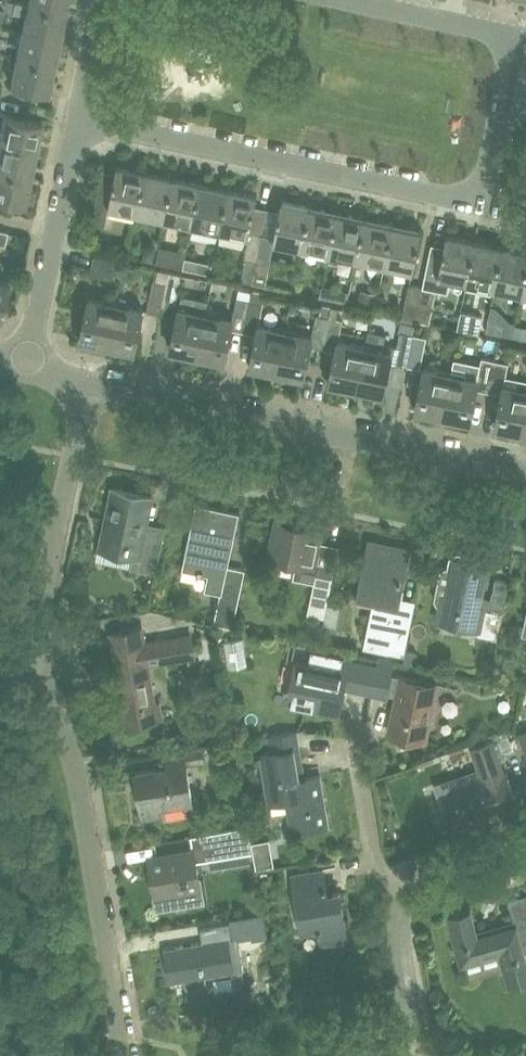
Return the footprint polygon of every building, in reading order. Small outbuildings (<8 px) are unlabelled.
[(65,11),(28,3),(14,0),(12,11),(26,14),(22,30),(60,38),(65,11)] [(65,11),(67,0),(29,0),(28,3),(65,11)] [(54,64),(60,38),(22,30),(17,57),(54,64)] [(48,92),(54,64),(17,57),(11,84),(48,92)] [(36,149),(42,121),(5,113),(0,137),(0,141),(36,149)] [(36,149),(0,141),(0,169),(31,175),(36,149)] [(137,213),(146,171),(117,165),(110,199),(97,196),(91,223),(105,225),(109,207),(137,213)] [(31,175),(0,169),(0,197),(25,203),(31,175)] [(165,219),(174,176),(146,171),(137,213),(165,219)] [(192,225),(201,182),(174,176),(165,219),(192,225)] [(220,231),(229,188),(201,182),(192,225),(220,231)] [(220,231),(248,237),(257,194),(229,188),(220,231)] [(302,248),(310,205),(282,199),(273,242),(302,248)] [(329,253),(338,211),(310,205),(302,248),(329,253)] [(356,259),(365,217),(338,211),(329,253),(327,262),(340,265),(341,256),(356,259)] [(385,265),(393,223),(365,217),(356,259),(385,265)] [(393,223),(385,265),(412,271),(421,228),(393,223)] [(466,283),(475,240),(447,235),(438,277),(466,283)] [(242,279),(252,282),(258,255),(261,239),(249,237),(244,257),(247,258),(242,279)] [(494,289),(502,246),(475,240),(466,283),(494,289)] [(525,272),(525,251),(502,246),(494,289),(521,295),(525,272)] [(154,249),(145,247),(143,258),(143,259),(150,260),(154,261),(157,250),(154,249)] [(186,253),(166,248),(163,263),(183,267),(186,253)] [(94,255),(91,268),(122,275),(125,261),(94,255)] [(258,255),(252,282),(266,284),(271,258),(258,255)] [(186,257),(183,267),(211,273),(213,262),(186,257)] [(8,281),(0,279),(0,318),(1,318),(8,281)] [(160,313),(167,282),(154,279),(147,310),(160,313)] [(167,282),(160,313),(173,316),(180,285),(167,282)] [(416,320),(423,286),(410,284),(402,317),(416,320)] [(423,286),(416,320),(430,323),(437,290),(423,286)] [(277,371),(285,329),(259,323),(266,291),(252,288),(250,300),(244,330),(257,333),(250,365),(277,371)] [(360,290),(358,303),(359,304),(375,307),(376,300),(378,292),(361,289),(360,290)] [(108,344),(117,302),(90,297),(81,338),(108,344)] [(244,330),(250,300),(238,297),(233,318),(206,312),(197,354),(224,360),(231,328),(244,330)] [(181,298),(171,348),(197,354),(206,312),(195,310),(197,302),(181,298)] [(117,302),(108,344),(135,350),(144,308),(117,302)] [(321,313),(320,314),(329,316),(331,305),(323,303),(321,313)] [(483,316),(461,312),(457,328),(479,333),(483,316)] [(323,347),(329,316),(320,314),(317,313),(313,334),(285,329),(277,371),(304,377),(311,344),(323,347)] [(356,388),(365,346),(339,340),(343,319),(329,316),(323,347),(336,350),(329,382),(356,388)] [(505,323),(487,320),(485,331),(503,335),(505,323)] [(515,324),(512,337),(525,340),(525,326),(515,324)] [(406,365),(413,334),(401,331),(394,363),(406,365)] [(413,334),(406,365),(421,368),(427,337),(413,334)] [(365,346),(356,388),(384,394),(393,351),(365,346)] [(489,391),(495,360),(483,357),(478,379),(450,373),(442,414),(470,420),(477,388),(489,391)] [(525,409),(525,388),(505,384),(509,363),(495,360),(489,391),(502,394),(495,425),(521,431),(525,409)] [(442,414),(450,373),(425,367),(416,408),(442,414)] [(156,572),(163,538),(146,534),(147,530),(138,528),(139,522),(144,523),(150,494),(111,485),(101,536),(110,538),(107,551),(133,556),(131,567),(156,572)] [(214,622),(233,626),(245,569),(228,565),(239,512),(197,503),(183,567),(209,573),(205,589),(221,592),(214,622)] [(322,530),(277,520),(269,555),(298,561),(295,576),(315,580),(316,573),(317,574),(319,564),(315,563),(322,530)] [(405,656),(412,618),(397,615),(411,548),(368,539),(357,594),(373,598),(363,647),(405,656)] [(488,564),(480,563),(481,560),(479,557),(458,552),(455,554),(455,557),(450,556),(448,568),(446,567),(441,570),(435,598),(438,603),(441,604),(437,620),(479,629),(478,634),(497,638),(509,581),(496,578),(490,604),(480,602),(488,564)] [(332,577),(317,574),(316,573),(315,580),(308,613),(324,616),(332,577)] [(142,628),(112,633),(127,724),(161,719),(159,703),(150,704),(143,663),(194,655),(191,635),(144,643),(142,628)] [(244,638),(225,642),(229,668),(248,665),(244,638)] [(406,649),(405,656),(403,661),(416,664),(419,651),(406,649)] [(514,675),(517,657),(505,655),(502,672),(507,673),(514,675)] [(378,657),(377,666),(371,693),(386,696),(388,687),(398,689),(389,732),(425,739),(437,684),(390,674),(393,660),(378,657)] [(371,693),(377,666),(343,658),(340,671),(296,662),(289,695),(305,698),(304,704),(339,711),(343,688),(371,693)] [(272,752),(262,753),(270,801),(291,798),(297,831),(329,826),(320,774),(299,778),(298,768),(303,768),(297,730),(269,735),(272,752)] [(484,781),(440,796),(450,825),(517,802),(507,773),(504,774),(493,741),(472,748),(484,781)] [(202,746),(166,752),(168,766),(135,772),(141,810),(193,802),(187,764),(205,761),(202,746)] [(202,860),(254,851),(250,826),(198,835),(202,860)] [(203,899),(201,891),(194,851),(150,858),(158,907),(203,899)] [(324,869),(293,874),(302,929),(318,926),(321,942),(348,938),(340,890),(328,892),(324,869)] [(515,919),(516,924),(478,935),(471,908),(447,915),(461,965),(500,954),(509,986),(525,981),(525,916),(515,919)] [(244,970),(239,936),(237,937),(234,937),(232,922),(201,927),(203,941),(165,948),(170,982),(186,979),(187,987),(207,984),(206,976),(232,972),(235,987),(245,985),(242,970),(244,970)]
